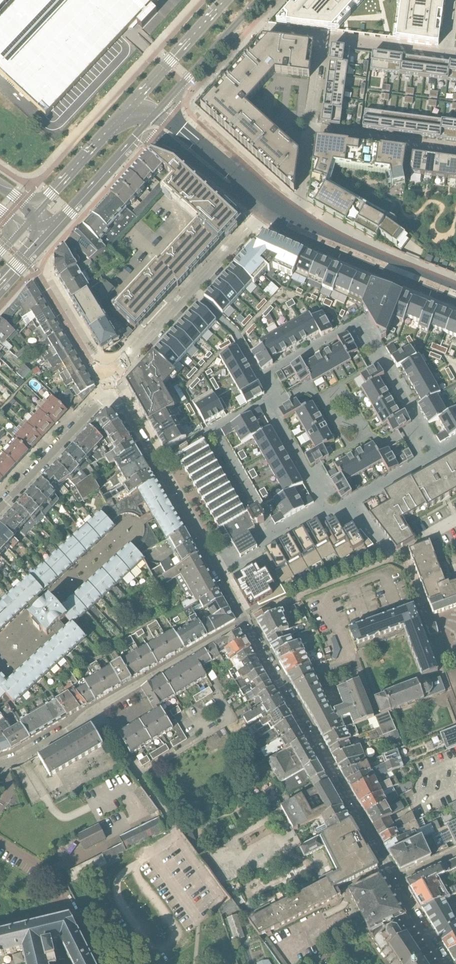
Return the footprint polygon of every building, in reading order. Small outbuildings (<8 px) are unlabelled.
[(11,84),(37,108),(46,117),(119,39),(122,36),(129,28),(130,29),(133,26),(132,26),(133,25),(134,24),(135,22),(138,24),(142,29),(157,13),(152,9),(150,7),(150,6),(156,0),(0,0),(0,73),(11,84)] [(284,16),(288,19),(287,26),(295,27),(321,30),(328,31),(332,32),(361,0),(299,0),(302,3),(296,10),(292,7),(284,16)] [(396,40),(408,42),(414,42),(415,43),(425,44),(426,44),(432,45),(439,46),(440,35),(434,35),(437,15),(443,15),(444,5),(438,4),(439,0),(401,0),(396,39),(396,40)] [(264,39),(201,108),(240,142),(277,176),(294,192),(296,179),(299,153),(293,147),(292,147),(291,146),(289,144),(288,143),(276,133),(246,105),(262,88),(275,73),(287,74),(309,78),(314,45),(264,39)] [(332,48),(330,63),(348,65),(350,50),(332,48)] [(373,53),(371,71),(388,73),(391,55),(373,53)] [(391,55),(388,73),(400,74),(403,57),(391,55)] [(403,57),(400,74),(412,76),(415,58),(403,57)] [(415,58),(412,76),(424,78),(426,60),(415,58)] [(426,60),(424,78),(436,79),(438,62),(426,60)] [(438,62),(436,79),(448,81),(450,63),(438,62)] [(330,63),(328,74),(347,77),(348,65),(330,63)] [(448,81),(455,82),(455,64),(450,63),(448,81)] [(328,74),(327,85),(345,88),(347,77),(328,74)] [(327,85),(325,97),(344,99),(345,88),(327,85)] [(325,97),(324,108),(342,111),(344,99),(325,97)] [(324,108),(322,123),(340,126),(342,111),(324,108)] [(365,111),(363,129),(378,131),(381,131),(383,113),(365,111)] [(383,113),(381,131),(393,133),(395,115),(383,113)] [(395,115),(393,133),(404,134),(407,117),(395,115)] [(407,117),(404,134),(416,136),(419,118),(407,117)] [(419,118),(416,136),(428,137),(431,120),(419,118)] [(431,120),(428,137),(440,139),(442,121),(431,120)] [(442,121),(440,139),(452,141),(454,123),(442,121)] [(309,194),(308,203),(312,205),(324,212),(377,241),(377,240),(378,239),(377,239),(380,235),(393,245),(400,235),(401,234),(401,233),(386,222),(387,221),(326,187),(332,170),(334,164),(390,172),(391,172),(393,185),(405,183),(403,173),(404,168),(405,161),(406,153),(407,151),(406,151),(316,139),(309,194)] [(163,168),(170,174),(175,179),(166,188),(165,188),(201,222),(159,267),(157,265),(115,310),(136,329),(177,285),(179,287),(180,286),(241,220),(175,160),(152,151),(148,154),(163,168)] [(139,165),(154,178),(163,168),(148,154),(139,165)] [(413,154),(410,174),(422,175),(425,155),(413,154)] [(425,155),(422,175),(434,177),(437,157),(425,155)] [(437,157),(434,177),(446,179),(449,159),(437,157)] [(446,179),(455,180),(455,160),(449,159),(446,179)] [(130,175),(144,188),(154,178),(139,165),(130,175)] [(175,179),(170,174),(161,184),(166,188),(175,179)] [(121,185),(135,198),(144,188),(130,175),(121,185)] [(160,183),(150,193),(156,198),(162,191),(165,188),(166,188),(161,184),(160,183)] [(126,209),(135,198),(121,185),(111,195),(126,209)] [(150,193),(141,203),(147,209),(156,198),(150,193)] [(126,209),(111,195),(102,205),(128,229),(138,218),(132,213),(126,209)] [(141,203),(132,213),(138,218),(147,209),(141,203)] [(110,248),(128,229),(102,205),(93,216),(87,224),(84,227),(106,251),(110,248)] [(91,261),(106,251),(84,227),(83,226),(68,242),(91,261)] [(295,270),(304,252),(264,234),(259,245),(257,247),(254,244),(235,266),(255,284),(268,270),(270,271),(273,268),(293,277),(294,273),(295,270)] [(59,280),(91,261),(68,242),(56,256),(56,261),(56,275),(59,280)] [(304,252),(295,270),(294,273),(308,280),(318,258),(307,253),(304,252)] [(427,255),(424,262),(430,264),(433,258),(427,255)] [(323,287),(333,265),(319,258),(318,258),(308,280),(323,287)] [(65,290),(84,278),(88,276),(86,272),(94,267),(91,261),(59,280),(65,290)] [(343,270),(333,265),(323,287),(325,289),(333,292),(333,291),(343,270)] [(227,274),(245,290),(253,283),(255,284),(235,266),(227,274)] [(333,291),(348,298),(358,276),(343,270),(333,291)] [(238,298),(245,290),(227,274),(220,282),(238,298)] [(84,278),(65,290),(72,301),(89,291),(103,282),(100,276),(91,281),(87,283),(85,279),(84,278)] [(358,276),(348,298),(363,305),(372,283),(362,278),(358,276)] [(20,305),(21,308),(41,295),(32,282),(18,298),(22,304),(20,305)] [(220,282),(212,290),(231,306),(238,298),(220,282)] [(264,292),(271,298),(280,288),(273,282),(264,292)] [(382,287),(373,283),(372,283),(363,305),(363,306),(362,307),(363,308),(366,313),(369,318),(370,320),(381,339),(382,340),(386,337),(389,331),(390,328),(394,319),(403,295),(394,292),(389,289),(382,287)] [(231,306),(212,290),(205,298),(223,315),(231,306)] [(72,301),(78,311),(95,300),(89,291),(72,301)] [(23,317),(23,318),(28,314),(45,303),(41,295),(21,308),(23,311),(19,314),(22,318),(23,317)] [(404,295),(394,319),(404,323),(407,316),(413,299),(404,295)] [(413,299),(407,316),(421,322),(428,305),(413,299)] [(95,300),(78,311),(84,321),(101,310),(95,300)] [(30,318),(32,321),(50,311),(45,303),(28,314),(23,318),(25,321),(30,318)] [(190,313),(209,330),(216,322),(198,305),(190,313)] [(431,327),(431,326),(438,309),(428,305),(421,322),(421,323),(420,323),(418,329),(428,333),(429,333),(431,327)] [(7,323),(15,314),(9,308),(1,317),(7,323)] [(438,309),(431,326),(447,332),(453,315),(438,309)] [(101,310),(84,321),(90,331),(107,320),(101,310)] [(34,324),(37,329),(54,319),(50,311),(32,321),(29,324),(31,326),(34,324)] [(310,317),(319,332),(322,337),(333,331),(321,311),(310,317)] [(209,330),(190,313),(183,321),(201,338),(209,330)] [(310,317),(309,314),(299,320),(310,338),(319,332),(310,317)] [(447,332),(455,336),(455,316),(453,315),(447,332)] [(19,333),(16,331),(13,328),(8,323),(7,323),(1,317),(0,318),(0,330),(9,339),(12,341),(19,333)] [(288,323),(300,343),(310,338),(299,320),(298,318),(288,323)] [(11,319),(8,323),(14,328),(17,324),(11,319)] [(38,336),(42,343),(62,331),(54,319),(37,329),(32,334),(35,338),(38,336)] [(107,320),(90,331),(96,341),(113,330),(107,320)] [(201,338),(183,321),(176,329),(194,346),(201,338)] [(300,343),(288,323),(278,329),(290,349),(300,343)] [(127,339),(133,332),(129,328),(123,334),(127,339)] [(194,346),(176,329),(168,337),(187,354),(194,346)] [(269,337),(280,355),(290,349),(278,329),(268,335),(269,337)] [(9,339),(0,330),(0,343),(10,351),(13,348),(7,342),(9,339)] [(113,330),(96,341),(102,351),(119,341),(117,337),(113,330)] [(47,350),(49,350),(67,339),(62,331),(42,343),(39,345),(41,349),(45,347),(47,350)] [(349,357),(358,351),(348,333),(338,339),(340,344),(348,357),(349,357)] [(187,354),(168,337),(161,345),(180,362),(187,354)] [(280,355),(269,337),(259,342),(261,345),(262,345),(270,360),(280,355)] [(46,357),(48,361),(71,347),(67,339),(49,350),(51,354),(46,357)] [(10,351),(0,343),(0,358),(1,359),(6,363),(9,360),(6,357),(10,353),(9,352),(10,351)] [(331,349),(342,367),(351,361),(349,357),(348,357),(340,344),(331,349)] [(180,362),(161,345),(154,353),(172,370),(180,362)] [(273,365),(273,364),(270,360),(262,345),(261,345),(251,351),(262,371),(273,365)] [(397,368),(401,366),(417,357),(412,349),(411,347),(398,354),(393,345),(386,349),(397,368)] [(54,363),(57,366),(76,354),(71,347),(48,361),(51,365),(54,363)] [(225,366),(243,356),(238,347),(220,357),(225,366)] [(322,354),(332,372),(342,367),(331,349),(322,354)] [(126,383),(149,422),(170,410),(171,410),(175,408),(163,387),(176,373),(172,370),(154,353),(126,383)] [(60,370),(62,373),(81,362),(76,354),(57,366),(48,372),(50,376),(60,370)] [(332,372),(322,354),(312,360),(323,378),(332,372)] [(407,375),(425,365),(419,355),(417,357),(401,366),(407,375)] [(231,376),(248,365),(243,356),(225,366),(231,376)] [(204,358),(198,365),(201,367),(207,361),(204,358)] [(281,384),(281,383),(296,375),(301,384),(310,378),(311,378),(303,365),(301,360),(276,374),(281,384)] [(310,378),(313,383),(323,378),(312,360),(303,365),(311,378),(310,378)] [(60,375),(64,382),(85,370),(81,362),(62,373),(60,375)] [(17,374),(23,380),(31,371),(25,365),(17,374)] [(236,385),(254,375),(248,365),(231,376),(236,385)] [(380,378),(384,376),(378,365),(369,371),(360,376),(366,385),(366,386),(380,378)] [(425,365),(407,375),(412,384),(430,374),(425,365)] [(70,385),(72,388),(90,378),(85,370),(64,382),(64,383),(66,387),(70,385)] [(430,374),(412,384),(417,394),(435,383),(437,382),(432,373),(430,374)] [(241,394),(259,384),(254,375),(236,385),(241,394)] [(90,378),(72,388),(59,396),(63,400),(74,392),(77,397),(80,395),(83,401),(96,388),(90,378)] [(385,388),(380,378),(366,386),(366,385),(361,388),(367,398),(385,388)] [(435,383),(417,394),(423,403),(437,395),(440,393),(435,383)] [(247,404),(264,394),(259,384),(241,394),(247,404)] [(182,402),(186,400),(178,386),(174,388),(182,402)] [(390,397),(385,388),(367,398),(372,407),(390,397)] [(215,418),(224,412),(224,411),(221,406),(218,401),(212,390),(202,396),(215,418)] [(442,404),(437,395),(423,403),(419,405),(424,415),(442,404)] [(205,423),(215,418),(202,396),(193,401),(205,423)] [(377,416),(396,406),(390,397),(372,407),(377,416)] [(46,404),(61,419),(68,412),(53,398),(52,399),(51,398),(48,402),(45,399),(43,401),(46,404)] [(292,402),(278,410),(284,420),(295,414),(302,410),(302,409),(296,400),(292,402)] [(300,423),(318,413),(313,403),(302,409),(302,410),(295,414),(300,423)] [(449,412),(444,403),(442,404),(424,415),(430,424),(439,419),(448,414),(447,413),(449,412)] [(55,426),(61,419),(46,404),(42,409),(38,406),(36,408),(39,411),(55,426)] [(396,406),(377,416),(383,426),(388,423),(401,416),(401,415),(396,406)] [(455,429),(455,408),(449,412),(447,413),(448,414),(455,429)] [(260,409),(250,414),(241,420),(252,438),(261,433),(254,420),(263,415),(260,409)] [(154,432),(176,419),(171,410),(170,410),(149,422),(154,432)] [(49,432),(55,426),(39,411),(35,415),(32,412),(30,415),(33,418),(49,432)] [(91,429),(100,438),(104,436),(103,434),(120,422),(113,412),(107,412),(91,429)] [(388,423),(393,433),(411,423),(405,412),(401,415),(401,416),(388,423)] [(306,432),(324,422),(318,413),(300,423),(306,432)] [(455,434),(455,429),(448,414),(439,419),(446,431),(437,437),(440,443),(455,434)] [(43,439),(49,432),(33,418),(29,422),(26,419),(23,422),(27,425),(43,439)] [(159,441),(181,429),(176,419),(154,432),(159,441)] [(226,437),(235,431),(242,444),(252,438),(241,420),(232,425),(222,430),(226,437)] [(102,444),(104,448),(111,443),(110,442),(126,432),(120,422),(103,434),(104,436),(100,438),(104,442),(102,444)] [(324,422),(306,432),(311,442),(329,432),(324,422)] [(36,445),(43,439),(27,425),(22,429),(19,426),(17,428),(20,431),(36,445)] [(186,426),(181,429),(159,441),(165,451),(187,438),(186,438),(191,435),(186,426)] [(257,448),(276,437),(270,428),(261,433),(252,438),(257,448)] [(30,452),(36,445),(20,431),(16,436),(9,429),(8,431),(30,452)] [(109,455),(104,448),(102,444),(104,442),(100,438),(91,429),(82,438),(97,452),(102,460),(106,457),(109,455)] [(24,458),(30,452),(8,431),(7,431),(11,435),(10,435),(14,438),(8,444),(24,458)] [(104,448),(109,455),(115,452),(132,441),(126,432),(110,442),(111,443),(104,448)] [(329,432),(311,442),(316,451),(323,447),(324,448),(335,441),(329,432)] [(262,457),(281,446),(276,437),(257,448),(262,457)] [(98,463),(102,460),(97,452),(82,438),(74,447),(88,459),(92,456),(98,463)] [(110,466),(115,463),(136,448),(132,441),(115,452),(109,455),(106,457),(110,466)] [(192,449),(180,457),(183,463),(182,464),(182,465),(184,464),(187,471),(186,471),(187,472),(188,472),(192,478),(190,479),(191,480),(192,479),(193,481),(196,485),(195,486),(195,487),(196,486),(200,493),(199,493),(199,494),(201,493),(204,500),(203,501),(204,502),(205,501),(209,507),(207,508),(208,509),(209,508),(213,514),(212,515),(212,516),(213,515),(217,522),(216,523),(218,523),(219,525),(221,529),(220,530),(221,531),(220,532),(222,539),(229,536),(238,553),(241,558),(258,548),(255,544),(249,534),(255,530),(254,528),(265,522),(259,512),(254,515),(253,514),(227,468),(226,468),(219,458),(215,460),(204,442),(192,449)] [(363,449),(374,467),(383,462),(379,455),(379,454),(373,443),(363,449)] [(18,465),(24,458),(8,444),(2,451),(18,465)] [(268,467),(287,456),(281,446),(262,457),(268,467)] [(88,480),(93,477),(96,475),(90,466),(93,464),(88,459),(74,447),(65,456),(82,472),(88,480)] [(329,457),(324,448),(323,447),(316,451),(305,457),(311,467),(329,457)] [(115,463),(120,472),(143,459),(136,448),(115,463)] [(374,467),(363,449),(354,454),(364,472),(374,467)] [(389,449),(379,454),(379,455),(383,462),(389,473),(406,463),(401,454),(394,458),(389,449)] [(409,449),(401,454),(406,463),(414,458),(409,449)] [(18,465),(2,451),(0,453),(0,461),(12,472),(18,465)] [(364,472),(354,454),(345,459),(355,477),(364,472)] [(74,479),(79,485),(88,480),(81,473),(65,456),(57,465),(71,479),(73,481),(74,479)] [(273,476),(292,465),(287,456),(268,467),(273,476)] [(409,483),(407,480),(380,495),(386,505),(370,514),(393,545),(408,538),(403,529),(401,530),(395,519),(455,484),(455,456),(409,483)] [(125,481),(127,484),(150,470),(143,459),(120,472),(110,481),(114,488),(125,481)] [(355,477),(345,459),(335,465),(341,476),(342,476),(346,483),(355,477)] [(12,472),(0,461),(0,473),(6,478),(12,472)] [(42,481),(53,492),(71,479),(57,465),(42,481)] [(278,485),(297,475),(292,465),(273,476),(278,485)] [(130,497),(137,492),(156,481),(150,470),(127,484),(116,490),(104,497),(109,505),(113,502),(115,507),(130,497)] [(297,475),(278,485),(284,495),(293,489),(303,484),(297,475)] [(332,481),(342,499),(352,494),(346,483),(342,476),(341,476),(332,481)] [(88,480),(79,485),(71,491),(73,494),(74,494),(80,504),(100,489),(93,477),(88,480)] [(33,490),(53,509),(60,501),(56,496),(53,492),(42,481),(33,490)] [(109,505),(101,512),(112,524),(113,523),(114,521),(116,519),(117,518),(121,516),(123,515),(125,514),(129,514),(131,514),(133,515),(135,515),(138,517),(140,519),(144,517),(138,507),(143,504),(151,517),(164,542),(170,539),(173,537),(185,530),(171,507),(156,481),(137,492),(130,497),(115,507),(113,502),(109,505)] [(295,513),(304,508),(313,503),(310,496),(300,502),(293,489),(284,495),(295,513)] [(45,517),(53,509),(33,490),(25,498),(45,517)] [(276,524),(285,519),(295,513),(284,495),(274,500),(282,513),(272,518),(276,524)] [(37,525),(45,517),(25,498),(18,506),(37,525)] [(37,526),(37,525),(18,506),(12,513),(24,525),(31,531),(37,525),(37,526)] [(95,518),(109,533),(115,527),(101,512),(95,518)] [(18,531),(24,525),(12,513),(6,519),(18,531)] [(103,538),(109,533),(95,518),(90,523),(103,538)] [(13,537),(18,531),(6,519),(0,525),(13,537)] [(306,525),(308,529),(318,547),(329,540),(323,530),(317,519),(306,525)] [(345,542),(347,541),(341,531),(342,530),(335,519),(324,525),(326,529),(337,547),(343,543),(345,542)] [(98,543),(103,538),(90,523),(84,528),(98,543)] [(159,544),(148,524),(144,526),(145,528),(145,530),(145,532),(145,534),(143,538),(143,540),(141,542),(139,544),(137,545),(136,547),(133,547),(140,555),(159,544)] [(9,550),(11,548),(13,550),(19,543),(13,537),(0,525),(0,541),(9,550)] [(341,531),(347,541),(352,551),(363,545),(352,525),(342,530),(341,531)] [(292,533),(294,537),(304,555),(315,548),(305,531),(303,527),(292,533)] [(92,548),(98,543),(84,528),(78,533),(92,548)] [(177,544),(189,538),(185,530),(173,537),(177,544)] [(86,554),(92,548),(78,533),(72,539),(86,554)] [(280,545),(281,545),(290,563),(301,556),(291,538),(289,535),(278,541),(280,545)] [(177,553),(193,544),(189,538),(177,544),(173,537),(170,539),(177,553)] [(80,559),(86,554),(72,539),(67,544),(80,559)] [(9,550),(0,541),(0,555),(6,549),(8,551),(9,550)] [(455,583),(450,585),(449,583),(446,584),(444,579),(448,577),(443,564),(439,566),(435,555),(439,553),(436,546),(432,548),(430,542),(413,548),(409,550),(414,562),(418,573),(423,587),(427,597),(434,615),(455,607),(455,584),(455,583)] [(264,549),(266,553),(276,570),(287,564),(277,546),(275,543),(264,549)] [(75,564),(80,559),(67,544),(61,549),(75,564)] [(137,566),(144,559),(140,555),(133,547),(131,544),(124,551),(137,566)] [(181,566),(199,556),(193,544),(177,553),(174,555),(170,560),(176,569),(181,566)] [(69,570),(75,564),(61,549),(55,554),(69,570)] [(130,572),(137,566),(124,551),(116,557),(130,572)] [(63,575),(69,570),(55,554),(49,560),(63,575)] [(202,600),(219,591),(212,579),(199,556),(181,566),(176,569),(163,577),(167,584),(176,579),(187,598),(190,596),(193,601),(191,602),(188,601),(182,605),(184,610),(191,607),(202,600)] [(136,579),(130,572),(116,557),(109,564),(123,579),(129,585),(136,579)] [(57,580),(63,575),(49,560),(44,565),(57,580)] [(176,569),(170,560),(151,572),(150,572),(155,581),(163,577),(176,569)] [(264,563),(233,580),(250,609),(262,602),(263,605),(285,594),(279,585),(266,562),(264,563)] [(116,586),(123,579),(109,564),(102,570),(116,586)] [(48,589),(57,580),(44,565),(34,574),(48,589)] [(315,597),(310,599),(320,624),(387,598),(393,612),(407,606),(395,575),(394,575),(392,571),(387,569),(384,570),(383,569),(372,574),(366,577),(366,576),(356,580),(356,581),(349,583),(339,587),(332,590),(322,594),(316,597),(315,597)] [(109,592),(116,586),(102,570),(95,577),(109,592)] [(38,597),(48,589),(34,574),(25,582),(38,597)] [(102,599),(109,592),(95,577),(88,583),(102,599)] [(37,599),(38,597),(25,582),(15,591),(29,606),(37,599)] [(95,605),(102,599),(88,583),(81,590),(95,605)] [(88,612),(95,605),(81,590),(74,596),(88,612)] [(19,615),(29,606),(15,591),(6,600),(19,615)] [(219,591),(202,600),(206,608),(223,599),(219,591)] [(81,618),(88,612),(74,596),(67,603),(81,618)] [(34,624),(37,628),(40,631),(42,629),(48,636),(52,631),(58,637),(65,631),(66,630),(60,624),(66,618),(69,621),(70,621),(60,609),(58,608),(49,598),(42,605),(40,602),(37,599),(29,606),(33,610),(35,612),(30,616),(36,623),(34,624)] [(209,621),(229,610),(223,599),(206,608),(202,600),(191,607),(194,614),(203,610),(209,621)] [(19,615),(6,600),(0,605),(0,613),(10,623),(19,615)] [(74,625),(81,618),(67,603),(60,609),(70,621),(74,625)] [(167,620),(172,629),(195,616),(208,636),(215,632),(209,621),(203,610),(194,614),(191,607),(184,610),(167,620)] [(349,630),(355,646),(404,629),(406,634),(423,678),(425,681),(419,683),(418,681),(375,698),(382,715),(389,712),(391,712),(391,713),(446,692),(441,678),(440,678),(438,672),(419,621),(414,607),(390,616),(385,618),(349,630)] [(268,640),(289,630),(281,611),(273,615),(270,609),(253,616),(254,616),(257,622),(268,640)] [(209,621),(215,632),(235,621),(229,610),(209,621)] [(304,624),(308,621),(302,610),(298,613),(304,624)] [(10,623),(0,613),(0,632),(1,632),(10,623)] [(186,649),(208,636),(195,616),(172,629),(174,631),(184,650),(185,649),(186,649)] [(65,631),(78,646),(86,639),(74,625),(70,621),(69,621),(72,624),(66,630),(65,631)] [(176,655),(184,650),(174,631),(165,636),(157,622),(147,627),(155,641),(147,646),(158,665),(166,660),(167,660),(172,657),(171,656),(174,655),(174,656),(176,655)] [(429,637),(439,634),(436,624),(426,627),(429,637)] [(271,647),(293,637),(292,635),(298,633),(295,627),(290,629),(289,630),(268,640),(271,647)] [(138,638),(145,634),(142,630),(136,634),(138,638)] [(214,645),(220,655),(246,640),(240,630),(214,645)] [(71,653),(78,646),(65,631),(58,637),(57,638),(71,653)] [(280,662),(305,652),(302,645),(307,643),(303,633),(297,635),(300,643),(297,644),(276,654),(280,662)] [(150,670),(158,665),(147,646),(139,651),(131,637),(121,642),(129,656),(121,661),(132,680),(141,675),(146,672),(145,671),(148,670),(148,671),(150,670)] [(271,647),(276,654),(297,644),(294,637),(293,637),(271,647)] [(64,659),(71,653),(57,638),(50,644),(64,659)] [(220,655),(222,657),(226,664),(251,649),(246,640),(220,655)] [(57,666),(64,659),(50,644),(43,651),(57,666)] [(202,652),(209,664),(210,663),(222,657),(220,655),(214,645),(202,652)] [(226,664),(229,670),(255,657),(251,649),(226,664)] [(50,672),(57,666),(43,651),(36,657),(50,672)] [(206,666),(209,664),(202,652),(190,659),(203,680),(207,678),(204,673),(209,671),(206,666)] [(288,676),(311,666),(305,652),(280,662),(288,676)] [(43,678),(50,672),(36,657),(29,663),(43,678)] [(229,670),(232,675),(245,668),(246,671),(259,663),(255,657),(229,670)] [(191,688),(203,680),(190,659),(178,667),(191,688)] [(122,686),(132,680),(121,661),(111,667),(122,686)] [(113,691),(122,686),(111,667),(103,672),(97,662),(87,667),(77,673),(76,674),(93,697),(95,701),(104,696),(109,693),(108,692),(111,691),(112,692),(113,691)] [(37,684),(43,678),(29,663),(23,669),(37,684)] [(232,675),(236,681),(242,678),(244,680),(263,669),(259,663),(246,671),(245,668),(232,675)] [(289,679),(292,683),(314,674),(313,671),(311,666),(288,676),(289,679)] [(178,695),(191,688),(178,667),(166,674),(178,695)] [(30,691),(37,684),(27,674),(23,669),(16,676),(30,691)] [(236,681),(241,690),(266,676),(263,669),(244,680),(242,678),(236,681)] [(90,698),(93,697),(76,674),(73,676),(71,672),(65,675),(72,684),(88,705),(93,703),(90,698)] [(9,682),(1,674),(0,675),(0,690),(9,682)] [(166,702),(178,695),(166,674),(154,681),(166,702)] [(314,674),(292,683),(313,719),(323,738),(346,729),(342,720),(350,717),(354,726),(372,719),(374,718),(359,681),(338,690),(342,699),(344,707),(338,709),(334,711),(336,714),(333,715),(324,697),(314,674)] [(22,697),(30,691),(16,676),(9,682),(22,697)] [(245,696),(246,696),(270,682),(266,676),(241,690),(245,696)] [(160,706),(166,702),(154,681),(142,689),(155,711),(161,708),(160,706)] [(22,697),(9,682),(0,690),(0,701),(6,695),(15,704),(22,697)] [(249,702),(255,698),(274,688),(270,682),(246,696),(249,702)] [(80,710),(88,705),(72,684),(65,689),(69,695),(80,710)] [(202,692),(205,698),(213,693),(210,687),(202,692)] [(251,707),(254,712),(279,697),(274,688),(255,698),(255,705),(251,707)] [(197,703),(205,698),(202,692),(194,697),(197,703)] [(66,718),(80,710),(69,695),(57,703),(66,718)] [(266,715),(268,718),(285,708),(279,697),(254,712),(243,718),(245,721),(248,726),(266,715)] [(21,724),(30,739),(62,720),(52,703),(19,721),(21,724)] [(174,717),(182,712),(178,706),(170,711),(174,717)] [(151,743),(161,737),(174,729),(179,737),(184,734),(176,720),(171,724),(161,708),(155,711),(138,722),(151,743)] [(256,740),(268,733),(292,719),(285,708),(268,718),(249,730),(250,732),(256,740)] [(375,718),(379,728),(393,722),(389,712),(382,715),(375,718)] [(21,744),(12,730),(5,719),(0,722),(0,729),(12,749),(21,744)] [(257,744),(261,752),(298,729),(292,719),(268,733),(269,736),(264,739),(264,740),(257,744)] [(131,754),(151,743),(138,722),(118,734),(131,754)] [(376,729),(380,737),(397,730),(396,730),(393,722),(379,728),(376,729)] [(21,744),(30,739),(21,724),(12,730),(21,744)] [(92,726),(39,757),(50,776),(104,746),(92,726)] [(329,749),(349,740),(352,739),(357,737),(353,726),(346,729),(323,738),(329,749)] [(444,732),(448,747),(455,744),(455,728),(444,732)] [(12,749),(0,729),(0,746),(2,752),(12,749)] [(298,729),(261,752),(265,758),(272,754),(273,755),(279,752),(277,749),(284,746),(286,750),(304,740),(298,729)] [(184,734),(179,737),(171,742),(174,748),(188,740),(184,734)] [(315,789),(328,782),(304,740),(286,750),(268,761),(281,784),(282,783),(289,795),(307,785),(307,784),(310,782),(315,789)] [(329,749),(333,755),(338,752),(339,755),(353,748),(349,740),(329,749)] [(158,750),(162,755),(170,751),(166,745),(158,750)] [(343,773),(367,762),(361,745),(353,748),(339,755),(338,752),(333,755),(343,773)] [(154,760),(162,755),(158,750),(150,755),(154,760)] [(385,765),(401,758),(399,751),(383,756),(385,765)] [(143,767),(151,762),(148,756),(139,761),(143,767)] [(351,788),(377,777),(386,774),(388,773),(404,767),(401,758),(385,765),(373,770),(371,770),(347,781),(351,788)] [(343,773),(347,781),(371,770),(367,762),(343,773)] [(360,803),(393,788),(399,785),(396,778),(389,781),(386,774),(377,777),(351,788),(360,803)] [(321,818),(343,807),(328,782),(315,789),(281,808),(294,831),(321,818)] [(367,815),(386,804),(388,803),(399,798),(396,792),(393,788),(360,803),(365,812),(367,815)] [(373,825),(390,817),(405,810),(405,809),(402,805),(401,803),(392,808),(391,809),(392,811),(390,811),(386,804),(367,815),(373,825)] [(321,818),(325,826),(347,814),(343,807),(321,818)] [(325,826),(328,831),(350,819),(347,814),(325,826)] [(377,832),(380,837),(416,821),(413,814),(393,823),(377,832)] [(375,829),(377,832),(393,823),(391,819),(390,817),(373,825),(375,829)] [(126,851),(166,831),(159,818),(119,838),(123,845),(103,854),(103,855),(67,873),(72,884),(120,860),(118,856),(126,851)] [(350,819),(328,831),(329,833),(299,847),(305,858),(326,847),(340,874),(326,880),(327,881),(320,885),(295,897),(271,909),(249,920),(260,936),(266,933),(269,931),(279,926),(280,927),(319,907),(335,900),(339,898),(338,897),(341,896),(339,891),(337,888),(378,867),(361,838),(350,819)] [(380,837),(385,845),(426,827),(423,819),(416,822),(416,821),(380,837)] [(423,839),(432,835),(441,854),(455,847),(455,836),(451,824),(441,829),(437,821),(426,827),(385,845),(390,854),(403,848),(423,839)] [(85,853),(108,842),(99,825),(77,836),(85,853)] [(403,848),(412,867),(431,858),(423,839),(403,848)] [(401,872),(412,867),(403,848),(390,854),(401,872)] [(427,882),(436,878),(445,874),(445,875),(446,874),(446,873),(455,869),(455,859),(407,881),(411,889),(427,882)] [(370,933),(407,916),(382,875),(349,891),(370,933)] [(445,899),(448,898),(453,896),(455,895),(455,886),(450,889),(451,889),(445,893),(436,878),(427,882),(411,889),(422,908),(445,899)] [(455,962),(455,921),(445,899),(422,908),(449,951),(455,962)] [(220,909),(222,915),(237,907),(233,901),(220,909)] [(237,915),(227,918),(234,941),(244,938),(237,915)] [(71,916),(0,933),(0,957),(23,951),(26,963),(58,963),(56,958),(57,958),(53,944),(61,942),(72,963),(95,963),(71,916)] [(435,963),(437,962),(436,961),(434,962),(431,957),(433,956),(432,954),(430,956),(427,951),(429,949),(428,948),(426,949),(423,944),(425,943),(424,942),(422,943),(418,938),(420,937),(420,936),(418,937),(414,932),(416,930),(415,929),(413,931),(411,926),(412,925),(411,924),(410,925),(407,921),(409,920),(408,920),(409,919),(407,916),(370,933),(389,963),(436,963),(435,963)]
